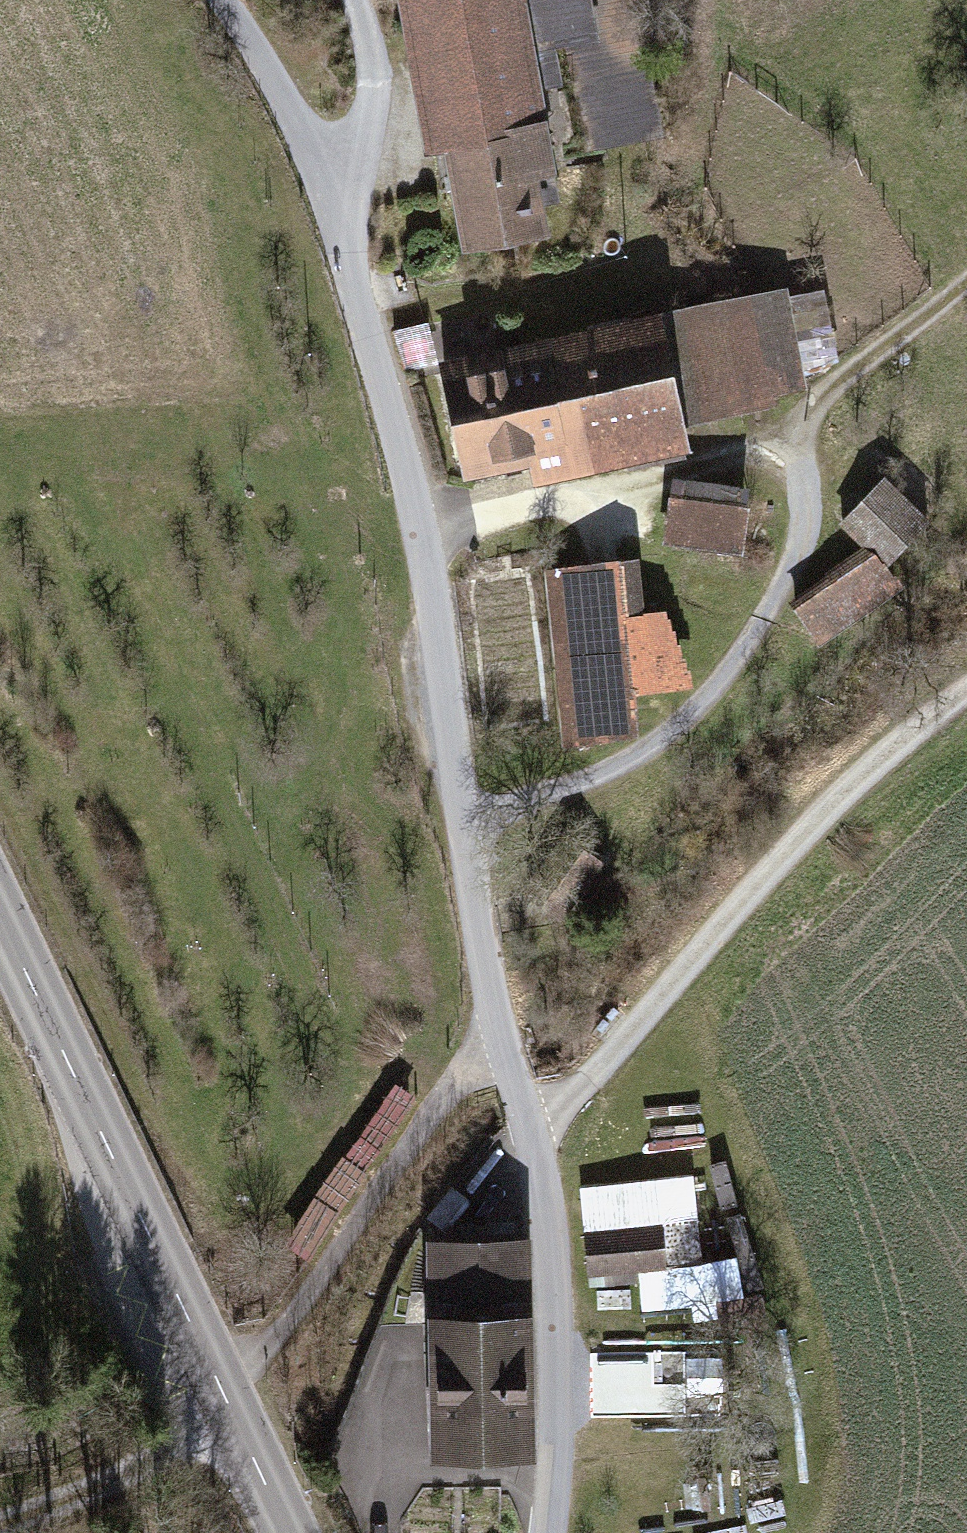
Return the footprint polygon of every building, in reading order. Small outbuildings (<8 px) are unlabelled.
[(424,153),(445,149),(462,244),(546,229),(542,204),(556,202),(535,86),(558,82),(551,44),(567,41),(595,36),(588,0),(396,0),(424,153)] [(595,36),(567,41),(590,145),(660,130),(633,0),(588,0),(595,36)] [(445,356),(470,474),(526,463),(530,483),(685,450),(681,432),(784,410),(781,399),(807,394),(783,284),(445,356)] [(933,524),(883,477),(840,523),(862,547),(789,603),(818,649),(903,590),(887,568),(933,524)] [(671,481),(664,545),(744,556),(753,489),(671,481)] [(639,560),(543,573),(565,739),(638,736),(633,693),(684,687),(682,662),(666,615),(644,615),(639,560)] [(712,1260),(740,1256),(728,1174),(699,1179),(712,1260)] [(649,1221),(586,1225),(590,1278),(653,1273),(649,1221)] [(527,1234),(421,1238),(431,1461),(536,1456),(527,1234)]
